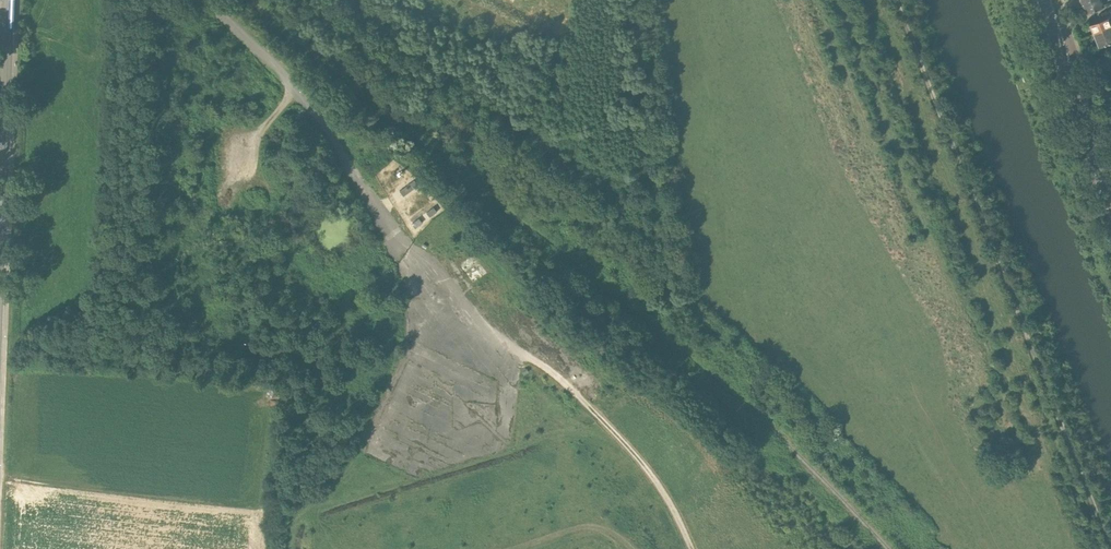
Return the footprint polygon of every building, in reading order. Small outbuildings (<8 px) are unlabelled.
[(1104,5),(1103,0),(1081,0),(1086,12),(1104,5)] [(1093,32),(1102,29),(1102,28),(1110,24),(1110,23),(1108,16),(1090,23),(1093,32)] [(1110,41),(1110,24),(1102,28),(1102,29),(1093,32),(1099,46),(1110,41)] [(415,181),(400,192),(404,196),(419,185),(415,181)] [(434,208),(427,213),(431,218),(438,213),(434,208)] [(420,218),(412,224),(416,229),(423,223),(420,218)]
